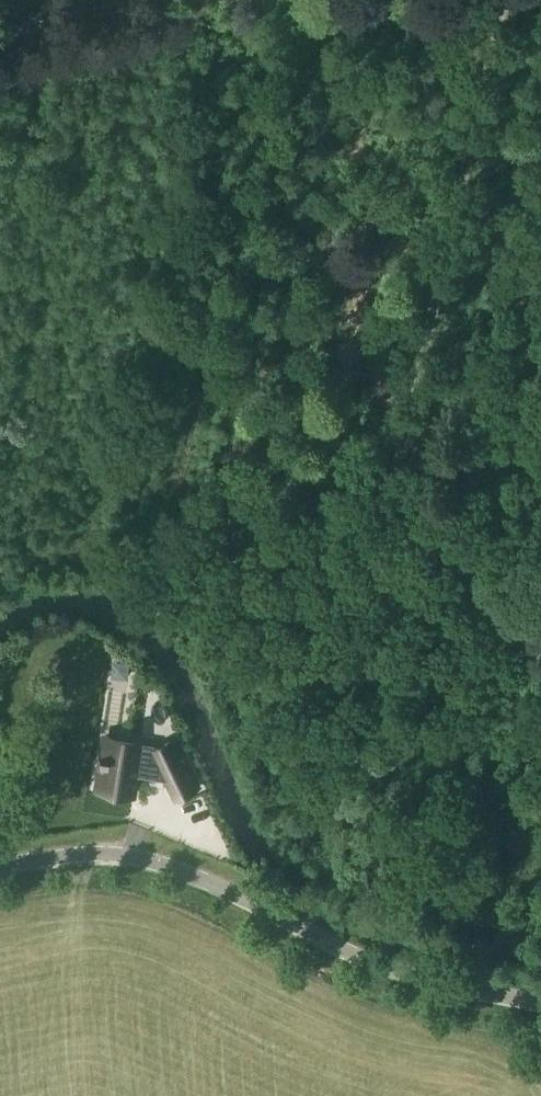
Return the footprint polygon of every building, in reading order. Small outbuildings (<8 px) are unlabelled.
[(116,760),(107,759),(107,758),(101,757),(98,757),(98,762),(100,762),(96,789),(133,795),(135,777),(142,778),(142,775),(148,776),(155,773),(160,770),(166,781),(174,798),(197,787),(174,740),(154,750),(151,751),(152,752),(140,750),(141,743),(119,740),(116,760)]
